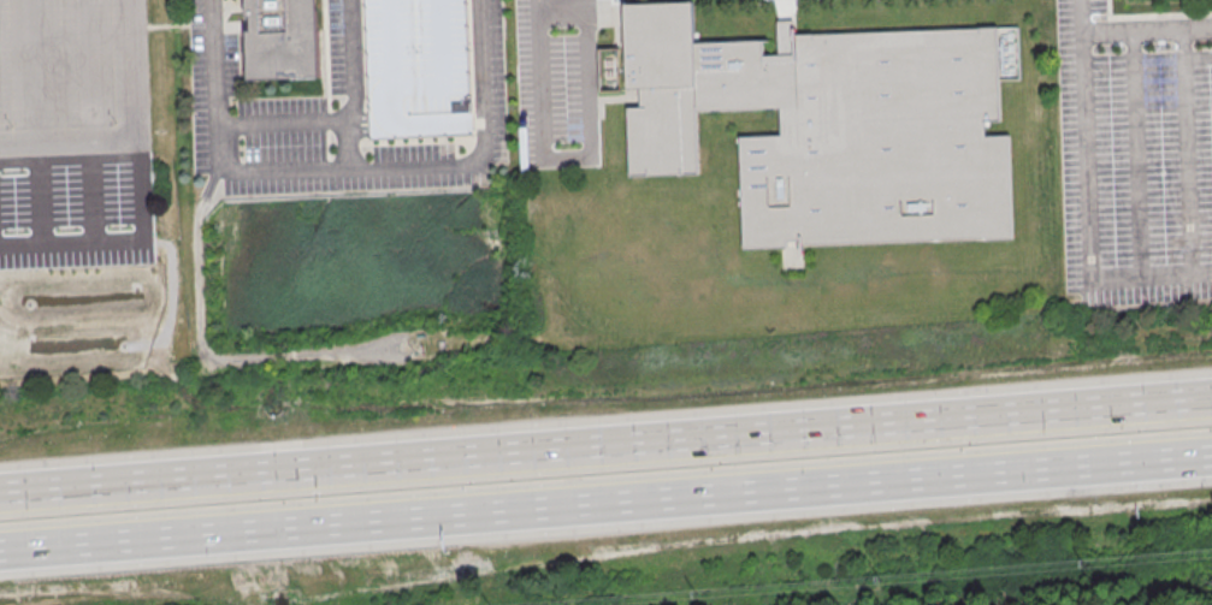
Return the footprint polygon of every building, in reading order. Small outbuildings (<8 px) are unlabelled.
[(249,79),(246,0),(316,0),(319,77),(249,79)] [(372,120),(367,0),(468,0),(475,134),(373,138),(372,120)] [(645,109),(645,91),(634,91),(631,6),(699,4),(702,45),(786,41),(785,30),(803,30),(803,37),(1021,28),(1023,79),(1005,79),(1006,121),(989,121),(991,137),(1013,136),(1018,239),(811,248),(811,255),(803,255),(804,267),(784,267),(784,249),(750,250),(745,140),(787,137),(786,106),(703,109),(705,173),(635,177),(632,109),(645,109)]
